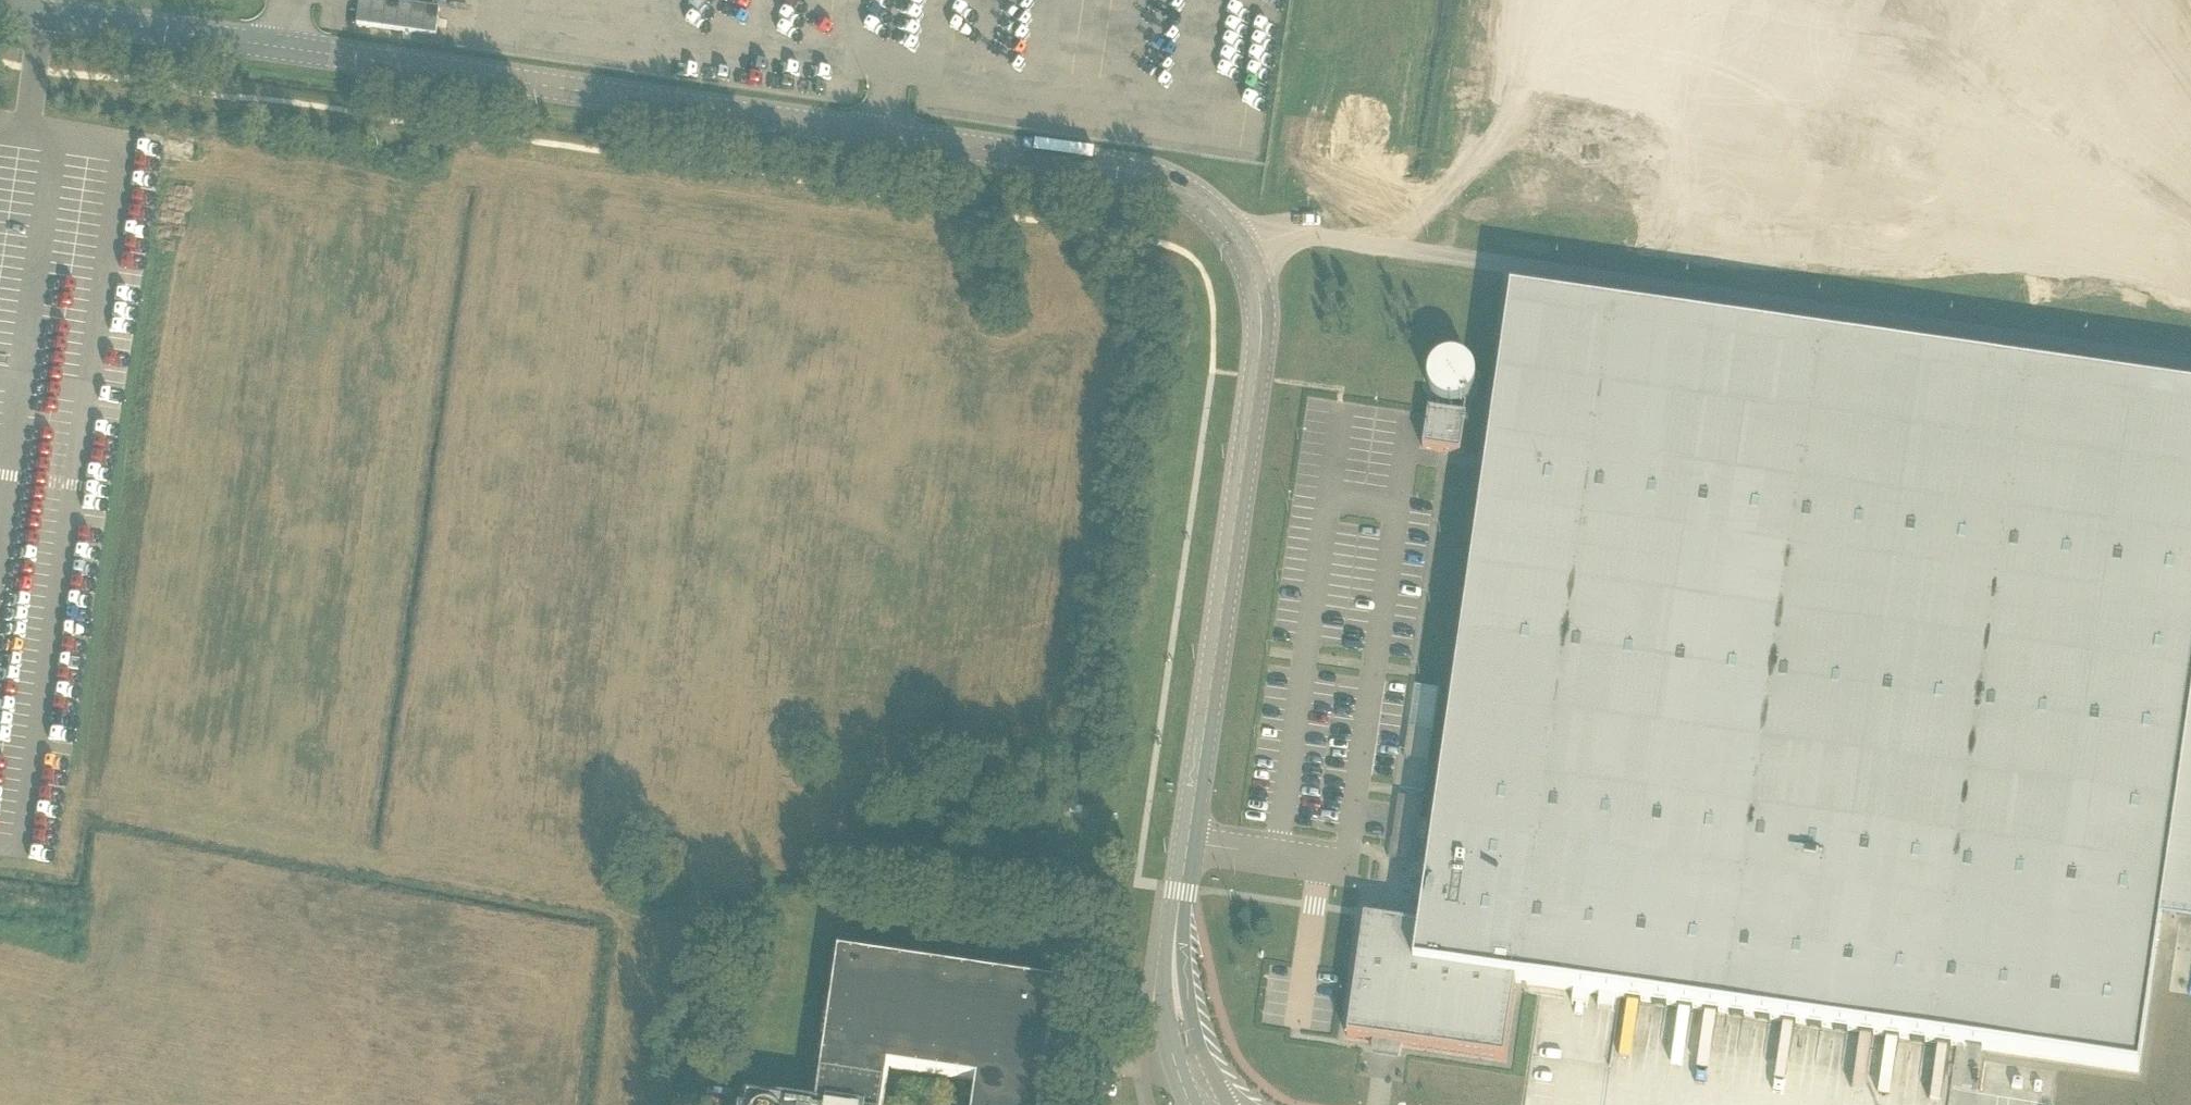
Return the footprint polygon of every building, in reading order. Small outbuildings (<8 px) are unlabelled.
[(372,27),(436,36),(440,10),(375,1),(372,27)] [(2138,1072),(2190,707),(2190,392),(1510,294),(1418,927),(1364,919),(1347,1037),(1374,1041),(1372,1053),(1398,1056),(1399,1045),(1504,1060),(1515,982),(2138,1072)] [(1419,389),(1456,408),(1476,369),(1439,350),(1419,389)] [(1460,454),(1466,416),(1428,410),(1422,448),(1460,454)] [(1409,727),(1405,755),(1426,758),(1431,731),(1409,727)] [(1057,986),(838,953),(838,956),(816,1104),(883,1104),(888,1068),(977,1082),(973,1104),(1040,1104),(1057,986)]
